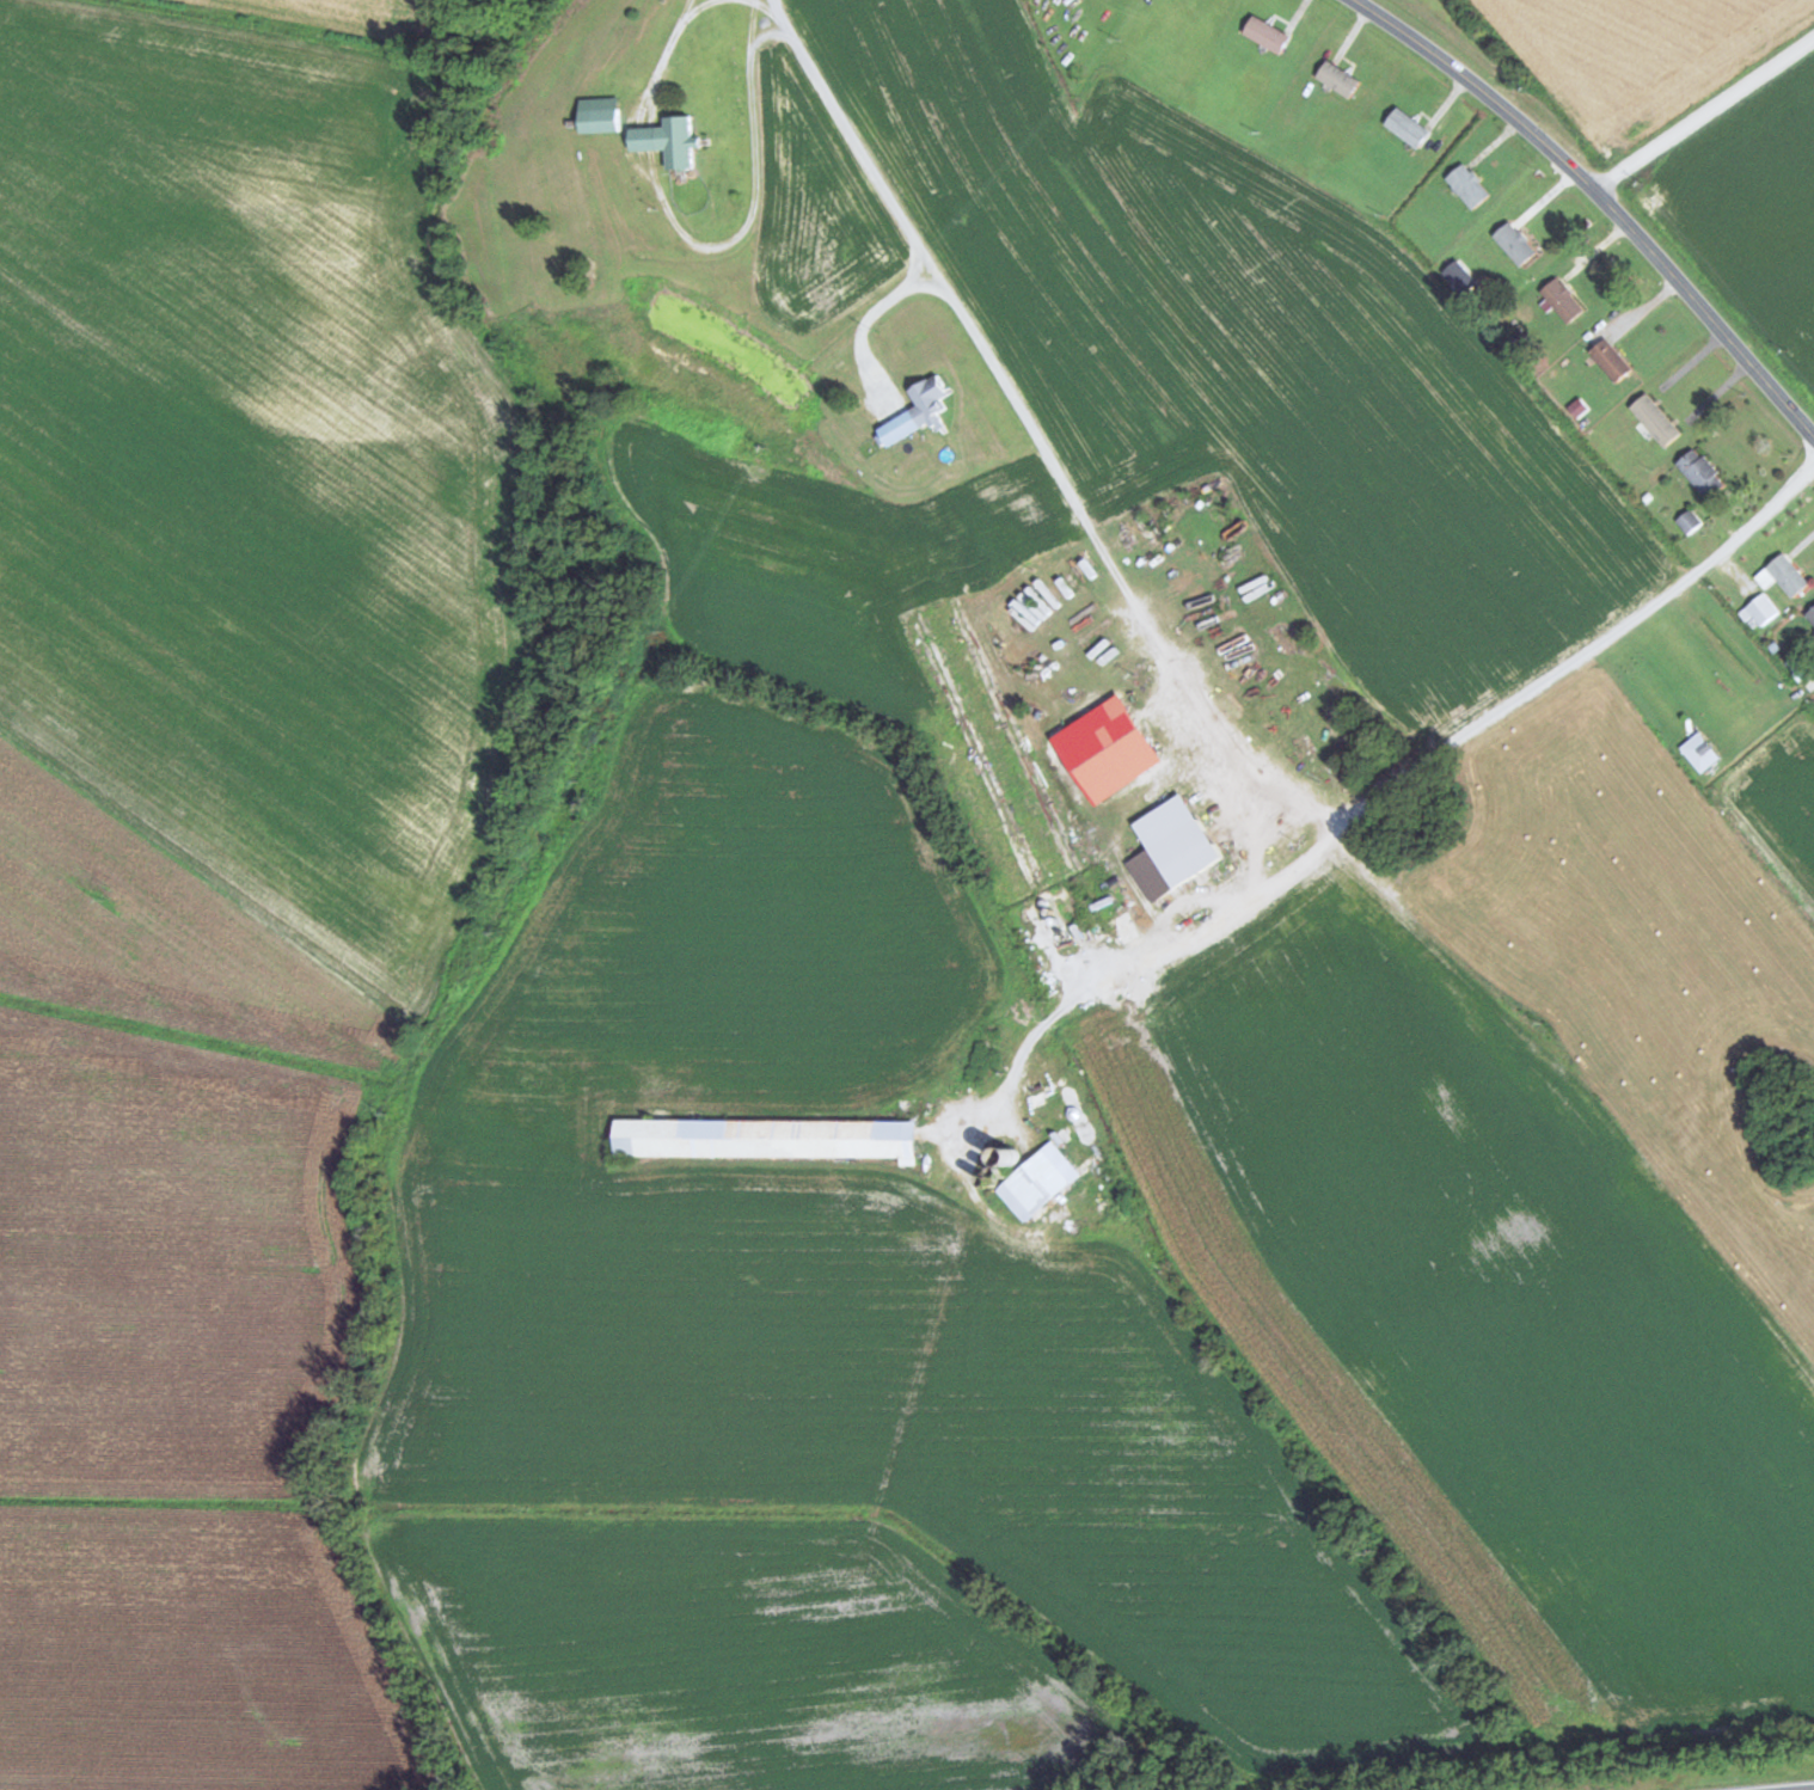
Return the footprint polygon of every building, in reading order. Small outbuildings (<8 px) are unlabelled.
[(1293,37),(1256,15),(1245,34),(1283,56),(1293,37)] [(1318,77),(1350,100),(1362,83),(1330,60),(1318,77)] [(583,133),(621,132),(620,98),(582,99),(583,133)] [(1420,150),(1432,133),(1399,108),(1387,124),(1420,150)] [(633,128),(634,151),(669,150),(670,170),(696,169),(695,148),(703,148),(703,138),(694,138),(693,116),(666,117),(667,127),(633,128)] [(1447,181),(1477,210),(1493,194),(1464,164),(1447,181)] [(1523,267),(1539,253),(1512,222),(1495,236),(1523,267)] [(1480,283),(1457,259),(1443,273),(1466,297),(1480,283)] [(1541,294),(1571,323),(1587,307),(1557,278),(1541,294)] [(1617,383),(1634,369),(1607,337),(1590,351),(1617,383)] [(890,445),(941,419),(938,413),(948,408),(942,398),(951,393),(941,374),(912,389),(921,406),(881,426),(890,445)] [(1632,407),(1666,447),(1683,433),(1649,392),(1632,407)] [(1728,485),(1699,446),(1678,461),(1707,500),(1728,485)] [(1703,522),(1691,508),(1676,521),(1688,534),(1703,522)] [(1811,582),(1784,552),(1756,577),(1766,588),(1777,578),(1794,597),(1811,582)] [(1753,616),(1763,627),(1780,611),(1764,592),(1739,613),(1747,622),(1753,616)] [(1128,861),(1152,901),(1225,859),(1186,792),(1136,821),(1152,848),(1128,861)] [(620,1118),(620,1154),(921,1156),(921,1121),(620,1118)] [(1075,1182),(1045,1149),(1008,1183),(1038,1215),(1075,1182)]
